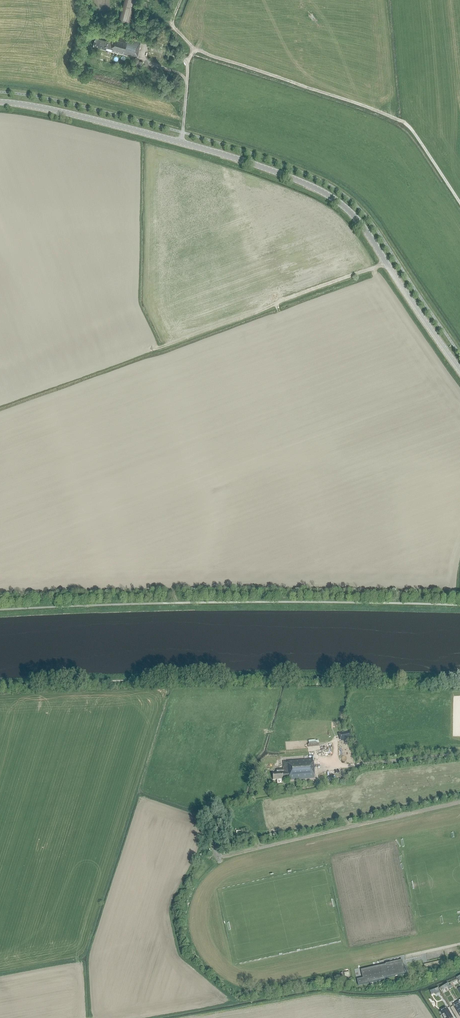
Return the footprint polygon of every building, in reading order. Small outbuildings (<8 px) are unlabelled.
[(128,21),(129,22),(135,0),(124,0),(119,19),(128,21)] [(143,33),(131,30),(129,38),(116,34),(117,33),(112,31),(109,41),(95,37),(93,45),(105,48),(106,47),(112,49),(111,51),(137,58),(143,33)] [(145,30),(143,41),(152,42),(153,31),(145,30)] [(349,731),(338,733),(340,741),(351,739),(349,731)] [(321,742),(309,742),(309,750),(321,749),(321,742)] [(280,779),(283,779),(283,780),(286,779),(289,778),(289,780),(314,778),(313,758),(312,758),(283,761),(283,767),(283,769),(276,769),(276,773),(272,773),(273,780),(275,780),(276,783),(280,782),(280,779)] [(454,962),(459,960),(459,959),(458,953),(452,955),(454,962)] [(362,978),(357,979),(358,986),(385,980),(385,979),(404,974),(401,961),(361,970),(362,978)]
